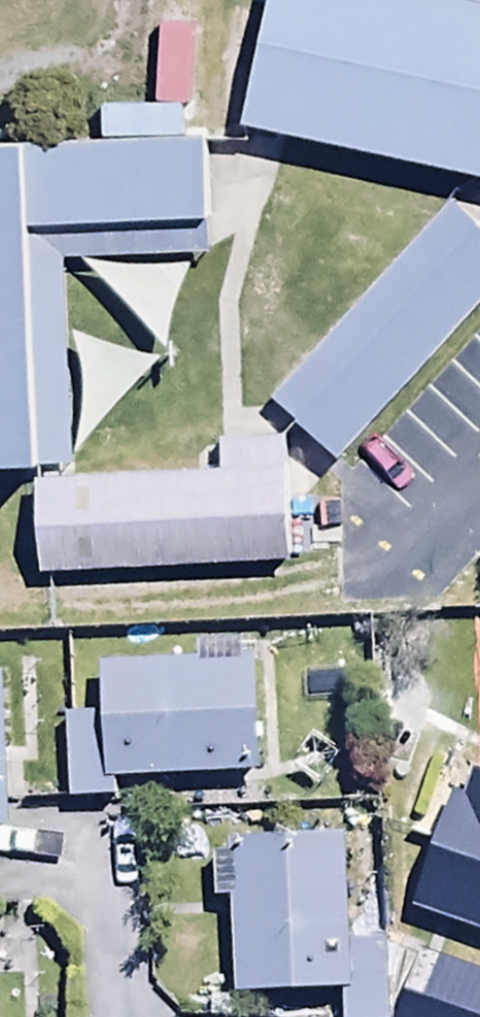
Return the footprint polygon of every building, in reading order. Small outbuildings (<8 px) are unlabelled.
[(234,144),(479,192),(479,0),(261,0),(234,144)] [(192,22),(158,19),(153,99),(186,101),(192,22)] [(206,153),(41,160),(46,270),(211,263),(206,153)] [(0,178),(0,485),(20,484),(7,178),(0,178)] [(453,198),(271,406),(342,468),(479,311),(479,222),(453,198)] [(296,467),(40,477),(44,580),(300,569),(296,467)] [(116,797),(116,780),(256,775),(252,666),(239,667),(238,642),(195,644),(196,663),(97,666),(98,715),(63,716),(66,799),(116,797)] [(474,771),(464,799),(443,793),(406,906),(479,931),(479,773),(474,771)] [(224,905),(230,996),(338,989),(340,1016),(383,1016),(377,941),(347,943),(340,834),(264,839),(262,807),(219,810),(222,854),(208,855),(211,906),(224,905)] [(419,958),(399,1016),(479,1016),(479,979),(419,958)]
